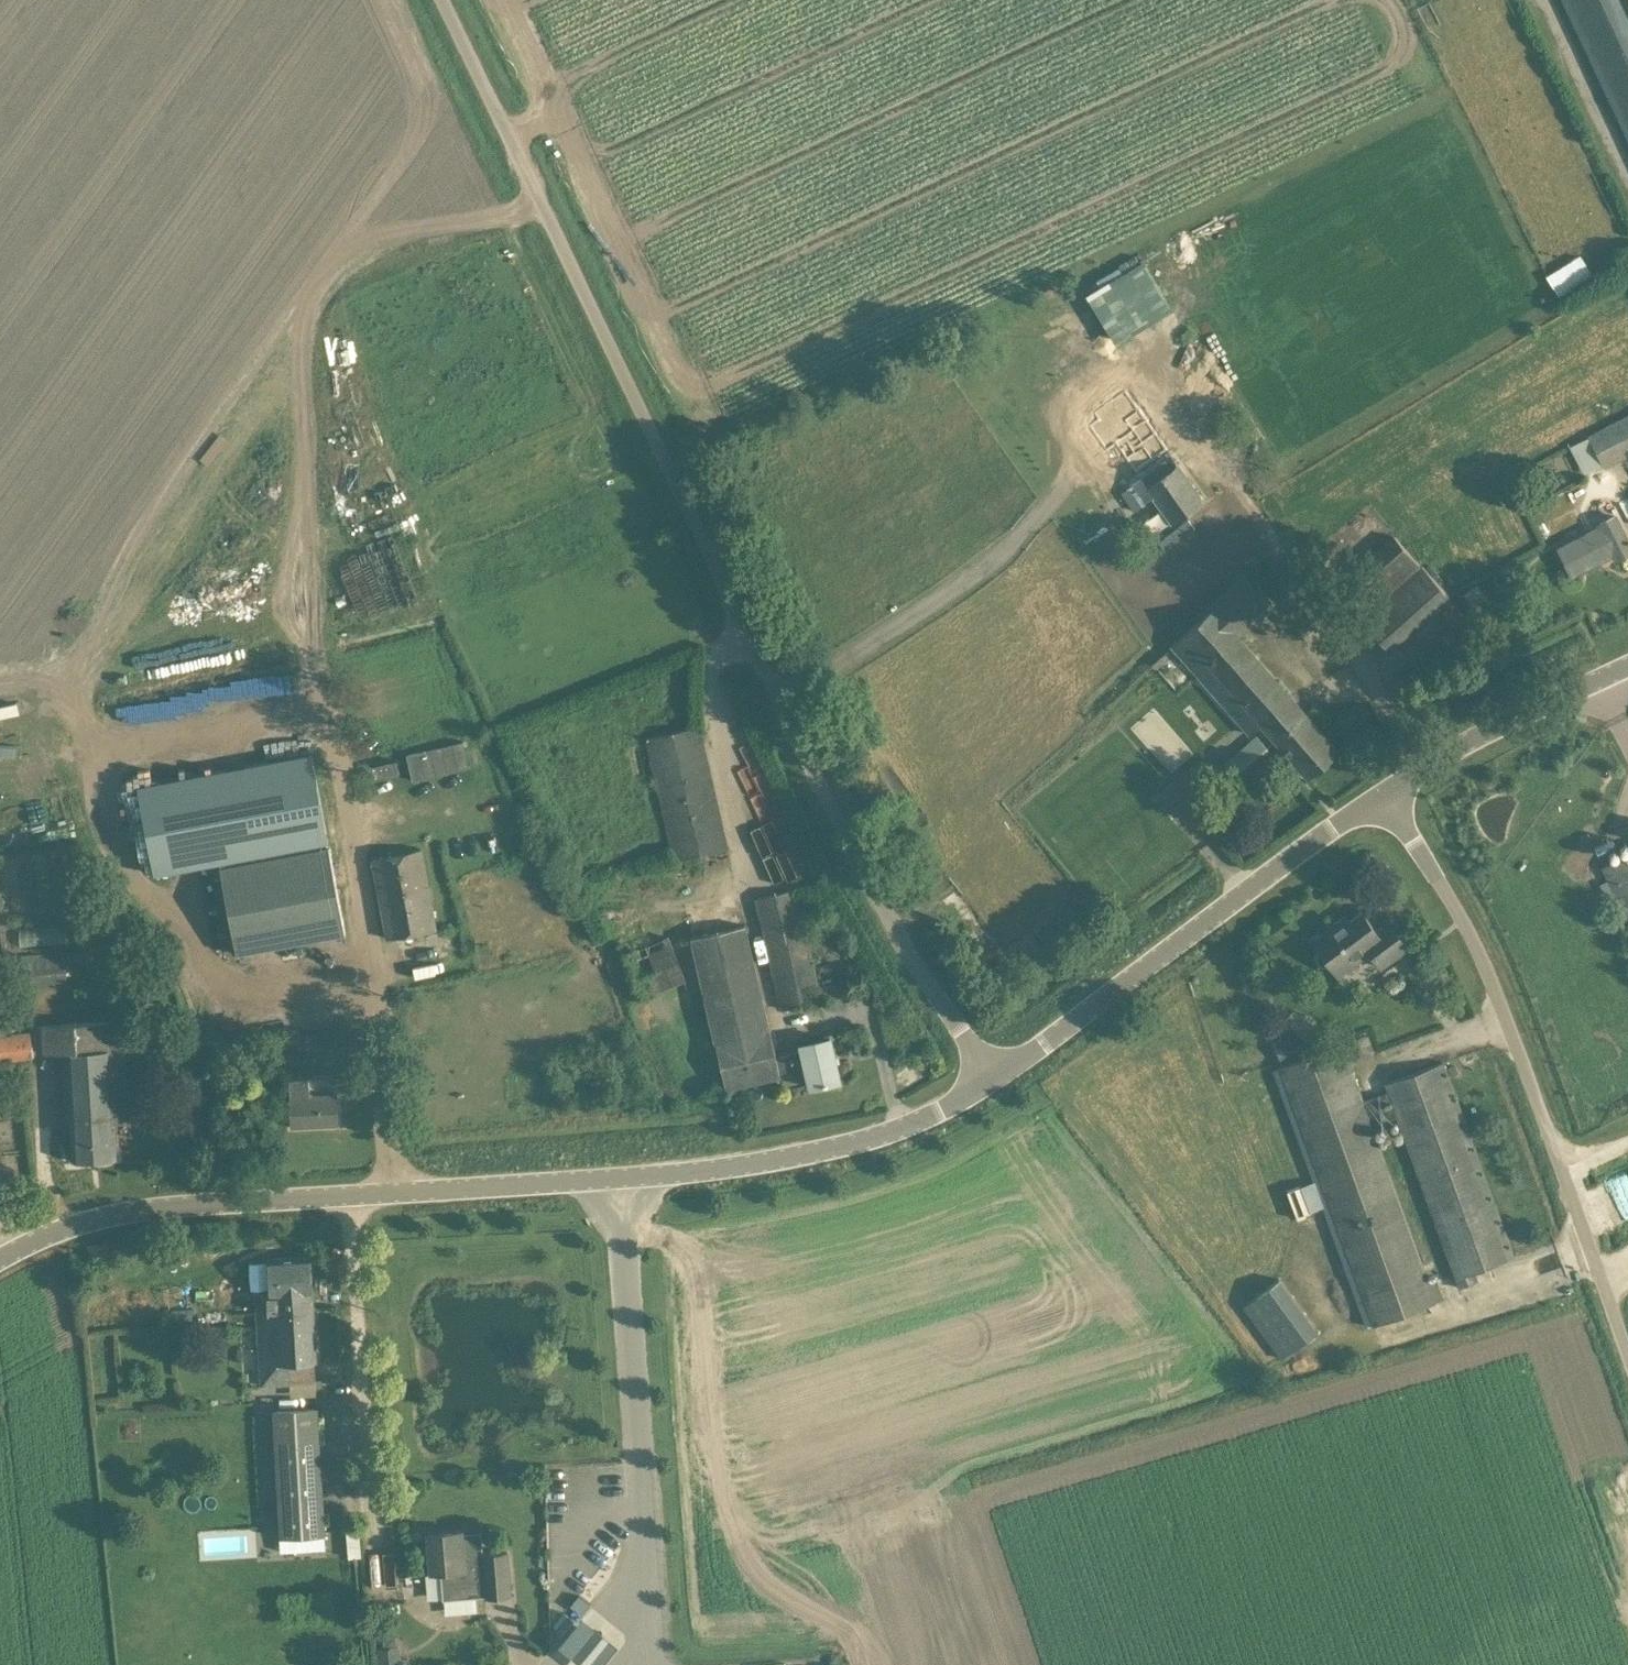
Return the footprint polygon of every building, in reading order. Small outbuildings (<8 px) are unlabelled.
[(1627,120),(1627,0),(1571,0),(1627,120)] [(1547,274),(1560,294),(1594,271),(1581,251),(1547,274)] [(1135,472),(1167,449),(1126,387),(1093,411),(1099,418),(1089,425),(1107,450),(1116,443),(1135,472)] [(1586,435),(1604,469),(1627,456),(1627,413),(1586,435)] [(1142,477),(1131,486),(1144,503),(1153,497),(1171,523),(1204,499),(1178,463),(1147,485),(1142,477)] [(1627,556),(1627,535),(1617,513),(1596,523),(1595,524),(1596,527),(1588,531),(1556,547),(1572,578),(1612,557),(1615,562),(1616,562),(1627,556)] [(1421,565),(1394,535),(1335,587),(1362,618),(1361,618),(1388,649),(1449,595),(1422,565),(1421,565)] [(1339,751),(1296,702),(1240,636),(1272,607),(1243,574),(1208,605),(1211,609),(1170,646),(1177,653),(1229,712),(1238,723),(1249,736),(1260,726),(1307,780),(1339,751)] [(1477,583),(1462,593),(1471,607),(1486,597),(1477,583)] [(700,724),(644,737),(672,860),(728,847),(700,724)] [(1223,765),(1243,786),(1275,757),(1256,735),(1223,765)] [(464,740),(407,753),(413,779),(470,766),(464,740)] [(216,861),(217,866),(235,975),(344,933),(327,845),(309,752),(134,786),(150,874),(216,861)] [(371,765),(374,778),(400,772),(397,759),(371,765)] [(422,849),(371,858),(386,938),(437,928),(422,849)] [(1602,866),(1601,867),(1627,920),(1627,853),(1602,866)] [(821,999),(796,889),(757,898),(783,1008),(821,999)] [(1380,966),(1407,947),(1388,922),(1376,931),(1362,911),(1349,921),(1345,915),(1312,939),(1320,951),(1317,953),(1317,957),(1322,963),(1326,964),(1328,962),(1337,974),(1369,951),(1380,966)] [(811,1086),(840,1079),(830,1036),(801,1043),(803,1049),(776,1055),(746,924),(692,936),(726,1088),(781,1075),(780,1071),(806,1065),(811,1086)] [(674,934),(648,941),(660,986),(686,979),(674,934)] [(68,950),(69,960),(87,958),(86,948),(68,950)] [(23,984),(66,980),(64,952),(21,955),(23,984)] [(836,975),(833,961),(817,965),(820,979),(836,975)] [(126,1121),(122,1047),(121,1020),(41,1025),(43,1052),(65,1051),(67,1102),(69,1124),(72,1124),(74,1159),(117,1157),(115,1121),(126,1121)] [(1297,1028),(1273,1039),(1282,1059),(1306,1049),(1297,1028)] [(10,1036),(13,1061),(33,1059),(31,1033),(10,1036)] [(13,1061),(10,1036),(0,1037),(0,1063),(13,1061)] [(1363,1100),(1353,1070),(1355,1069),(1345,1042),(1280,1066),(1373,1324),(1435,1301),(1435,1300),(1443,1297),(1437,1280),(1429,1282),(1373,1125),(1396,1117),(1457,1287),(1478,1279),(1475,1270),(1515,1256),(1444,1061),(1385,1082),(1388,1091),(1363,1100)] [(290,1079),(293,1126),(338,1124),(336,1094),(310,1095),(309,1078),(290,1079)] [(311,1255),(268,1257),(270,1293),(256,1293),(258,1321),(291,1320),(291,1308),(315,1307),(311,1255)] [(1244,1304),(1282,1358),(1323,1330),(1285,1275),(1244,1304)] [(291,1320),(258,1321),(262,1384),(316,1381),(315,1360),(317,1360),(315,1307),(291,1308),(291,1320)] [(191,1308),(172,1309),(173,1318),(192,1317),(191,1308)] [(318,1407),(272,1410),(279,1534),(280,1534),(281,1551),(326,1548),(318,1407)] [(483,1532),(464,1533),(464,1529),(426,1532),(429,1573),(440,1572),(441,1599),(483,1596),(483,1599),(512,1597),(509,1552),(485,1554),(483,1532)] [(592,1664),(603,1664),(622,1641),(586,1612),(563,1642),(592,1664)]
